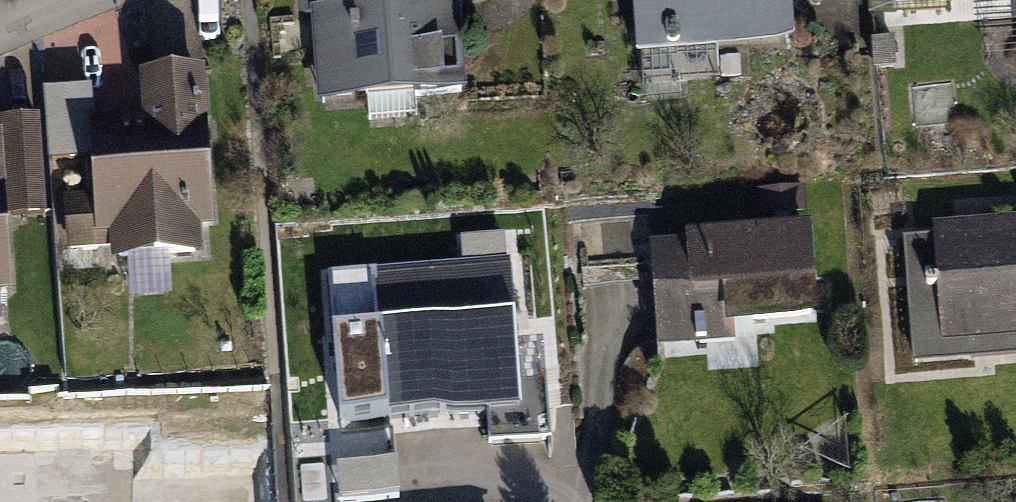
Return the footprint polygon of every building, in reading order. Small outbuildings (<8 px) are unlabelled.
[(644,59),(799,46),(795,0),(639,0),(644,59)] [(461,4),(314,19),(323,112),(471,97),(461,4)] [(218,233),(208,79),(143,83),(145,107),(120,109),(120,119),(95,121),(87,121),(90,162),(92,200),(67,202),(70,254),(111,251),(111,265),(206,259),(204,234),(218,233)] [(87,121),(95,121),(92,90),(43,94),(48,165),(90,162),(87,121)] [(41,120),(0,123),(2,144),(7,222),(48,219),(41,120)] [(2,144),(0,145),(0,297),(12,296),(7,222),(2,144)] [(802,191),(756,194),(758,217),(804,214),(802,191)] [(932,231),(933,240),(905,242),(916,367),(1015,359),(1015,223),(932,231)] [(816,231),(653,244),(661,351),(737,345),(736,335),(823,328),(816,231)] [(513,264),(329,279),(341,430),(526,415),(513,264)] [(337,469),(340,501),(352,501),(400,499),(398,465),(337,469)]
